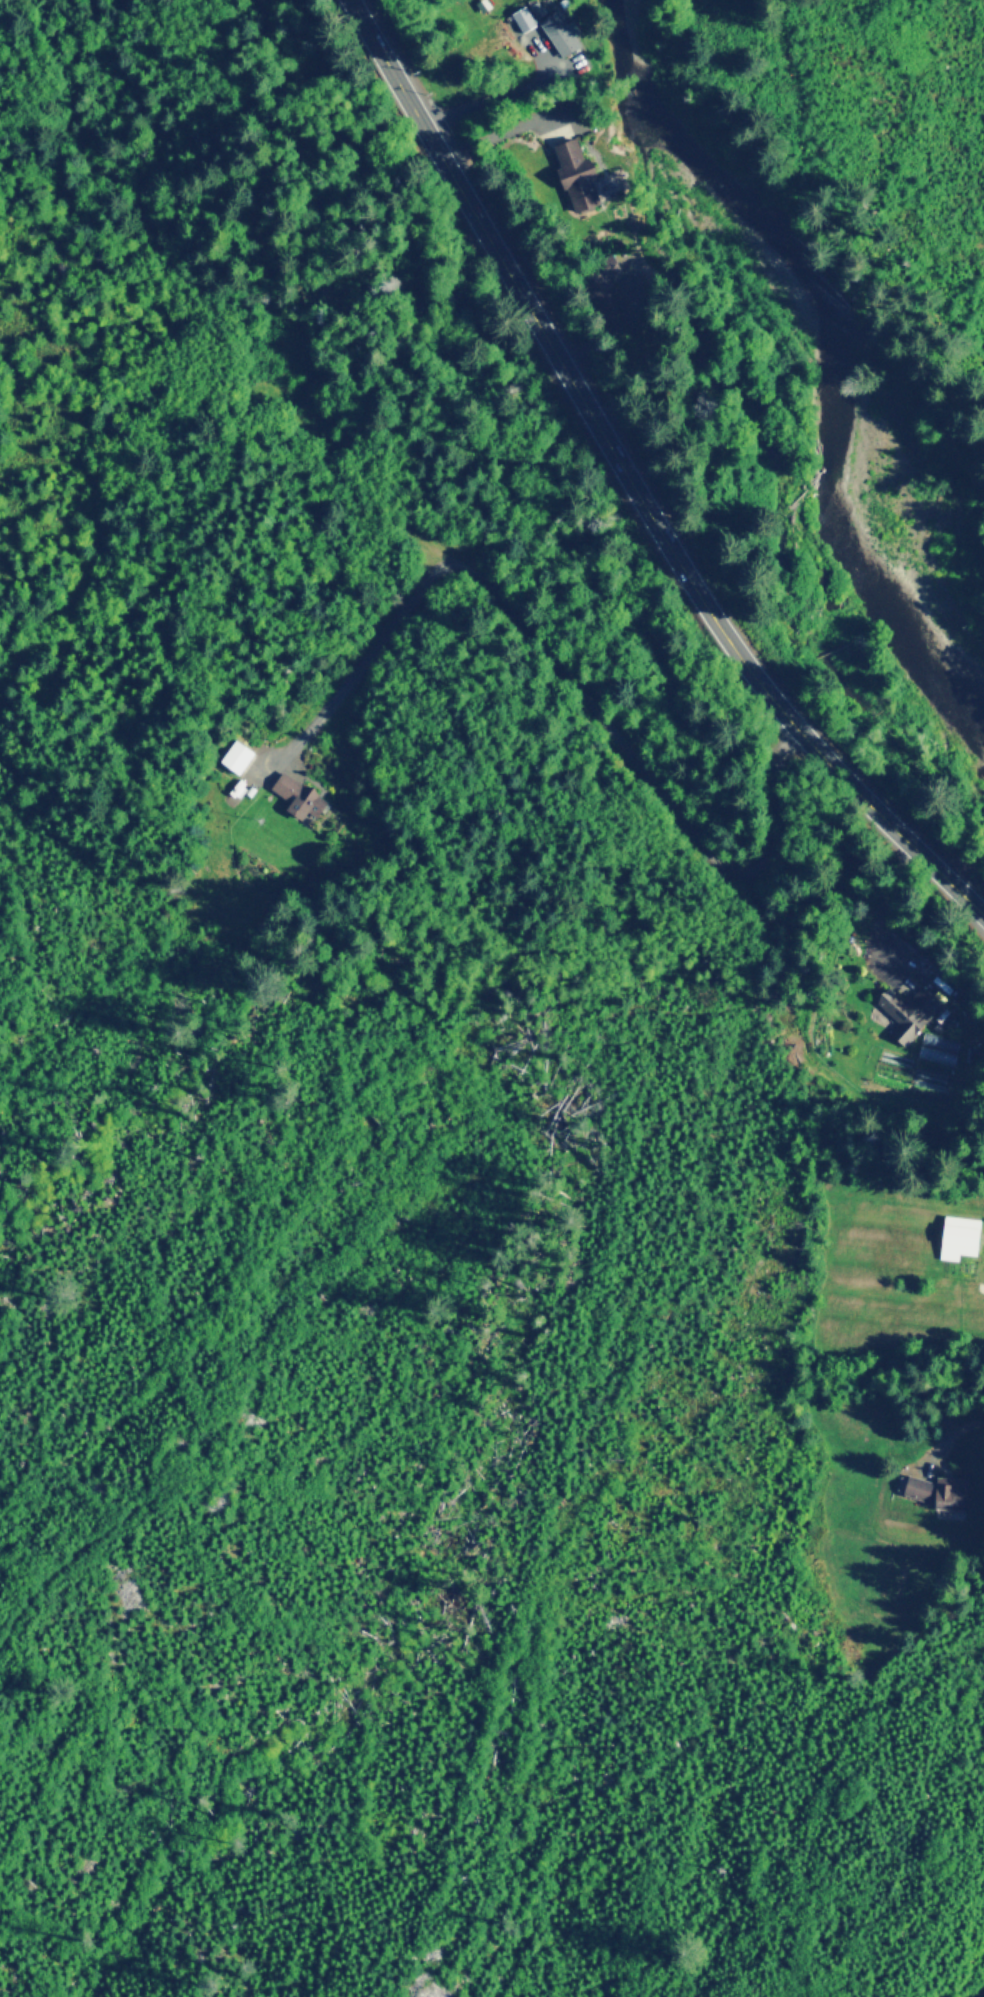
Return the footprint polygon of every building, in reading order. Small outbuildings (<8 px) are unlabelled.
[(580,45),(557,7),(551,10),(545,0),(538,0),(529,5),(561,57),(580,45)] [(535,24),(526,4),(511,11),(520,31),(535,24)] [(573,212),(600,204),(592,179),(598,178),(590,154),(582,157),(576,136),(553,144),(560,166),(559,166),(573,212)] [(238,773),(254,751),(235,738),(219,760),(238,773)] [(270,789),(290,800),(286,808),(303,817),(307,810),(317,816),(328,797),(280,771),(270,789)] [(902,1045),(943,1004),(921,982),(904,999),(889,984),(875,999),(897,1021),(888,1030),(902,1045)] [(980,1218),(944,1214),(938,1257),(957,1260),(958,1252),(976,1254),(980,1218)] [(930,1482),(908,1474),(901,1493),(922,1500),(956,1500),(958,1496),(958,1488),(946,1483),(936,1483),(930,1482)]
